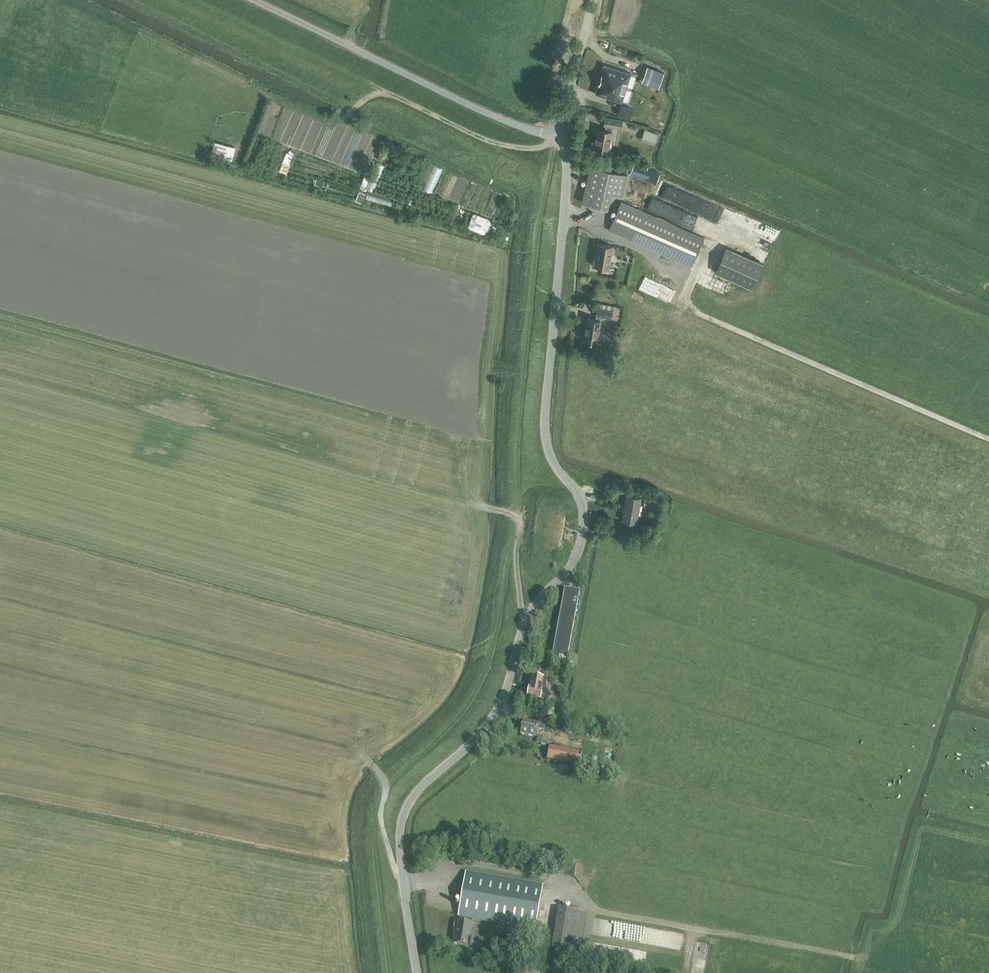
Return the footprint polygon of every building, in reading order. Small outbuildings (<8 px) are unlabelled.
[(601,74),(599,79),(626,87),(631,73),(604,65),(604,64),(601,74)] [(663,72),(647,66),(642,81),(658,87),(663,72)] [(626,87),(599,79),(598,84),(595,93),(595,94),(595,93),(622,102),(626,87)] [(617,113),(628,117),(631,109),(620,105),(617,113)] [(594,149),(608,152),(612,131),(613,126),(621,127),(622,120),(605,117),(604,125),(606,125),(605,130),(597,129),(594,149)] [(643,129),(640,137),(653,142),(656,133),(643,129)] [(215,153),(232,159),(236,147),(219,141),(215,153)] [(630,172),(656,182),(659,172),(647,167),(648,165),(634,160),(630,172)] [(431,163),(423,188),(435,192),(442,166),(431,163)] [(582,202),(607,208),(610,193),(622,196),(627,174),(590,165),(582,202)] [(357,199),(364,201),(367,192),(359,190),(357,199)] [(608,230),(667,255),(691,266),(704,238),(679,227),(621,201),(608,230)] [(468,225),(485,232),(491,218),(474,211),(468,225)] [(594,265),(609,268),(613,246),(597,243),(596,253),(594,265)] [(763,264),(726,247),(715,272),(752,288),(763,264)] [(668,302),(674,290),(645,276),(639,289),(668,302)] [(584,340),(598,342),(601,342),(604,341),(605,339),(606,337),(605,335),(603,333),(599,333),(601,320),(601,315),(611,317),(612,310),(597,308),(596,314),(596,315),(596,319),(587,318),(584,340)] [(622,520),(637,523),(641,498),(627,495),(622,520)] [(645,505),(657,507),(658,501),(646,499),(645,505)] [(552,658),(566,661),(579,591),(565,588),(552,658)] [(529,688),(527,697),(539,700),(542,704),(552,697),(545,688),(547,680),(543,679),(532,676),(530,688),(529,688)] [(521,733),(536,736),(538,729),(544,730),(545,724),(523,720),(521,733)] [(537,742),(549,744),(550,738),(538,735),(537,742)] [(548,758),(580,765),(579,767),(610,773),(614,748),(584,743),(584,742),(573,740),(571,749),(550,745),(548,758)] [(453,943),(469,946),(472,924),(471,924),(472,918),(535,929),(543,885),(466,871),(458,916),(461,916),(460,922),(455,921),(453,931),(455,932),(453,943)] [(552,948),(578,952),(585,913),(559,909),(552,948)]
